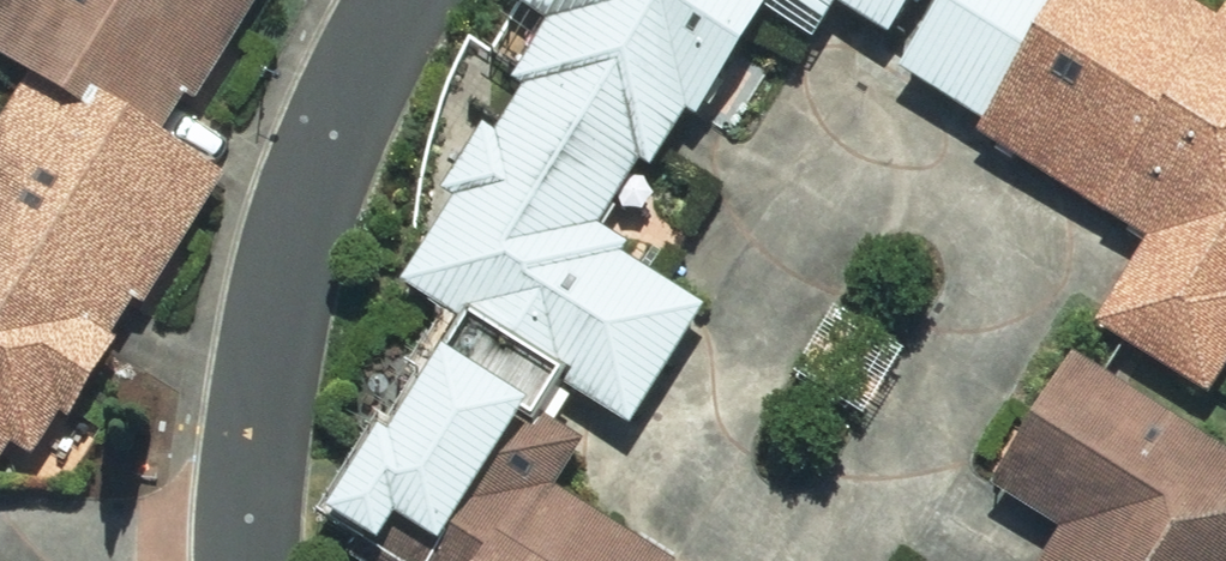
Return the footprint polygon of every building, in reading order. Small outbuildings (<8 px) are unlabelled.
[(0,6),(0,72),(33,92),(0,144),(0,458),(3,453),(29,469),(209,184),(156,151),(252,0),(4,0),(0,6)] [(543,496),(571,449),(527,422),(548,388),(620,431),(692,312),(590,250),(671,119),(683,126),(760,0),(496,0),(492,7),(528,29),(492,88),(506,96),(389,287),(444,320),(367,445),(357,438),(305,524),(348,550),(342,560),(650,560),(543,496)] [(877,42),(902,0),(808,0),(877,42)] [(1145,0),(1047,0),(962,139),(1139,246),(1088,329),(1198,395),(1225,348),(1225,49),(1145,0)] [(1059,361),(981,487),(1053,531),(1034,560),(1225,560),(1225,464),(1059,361)]
